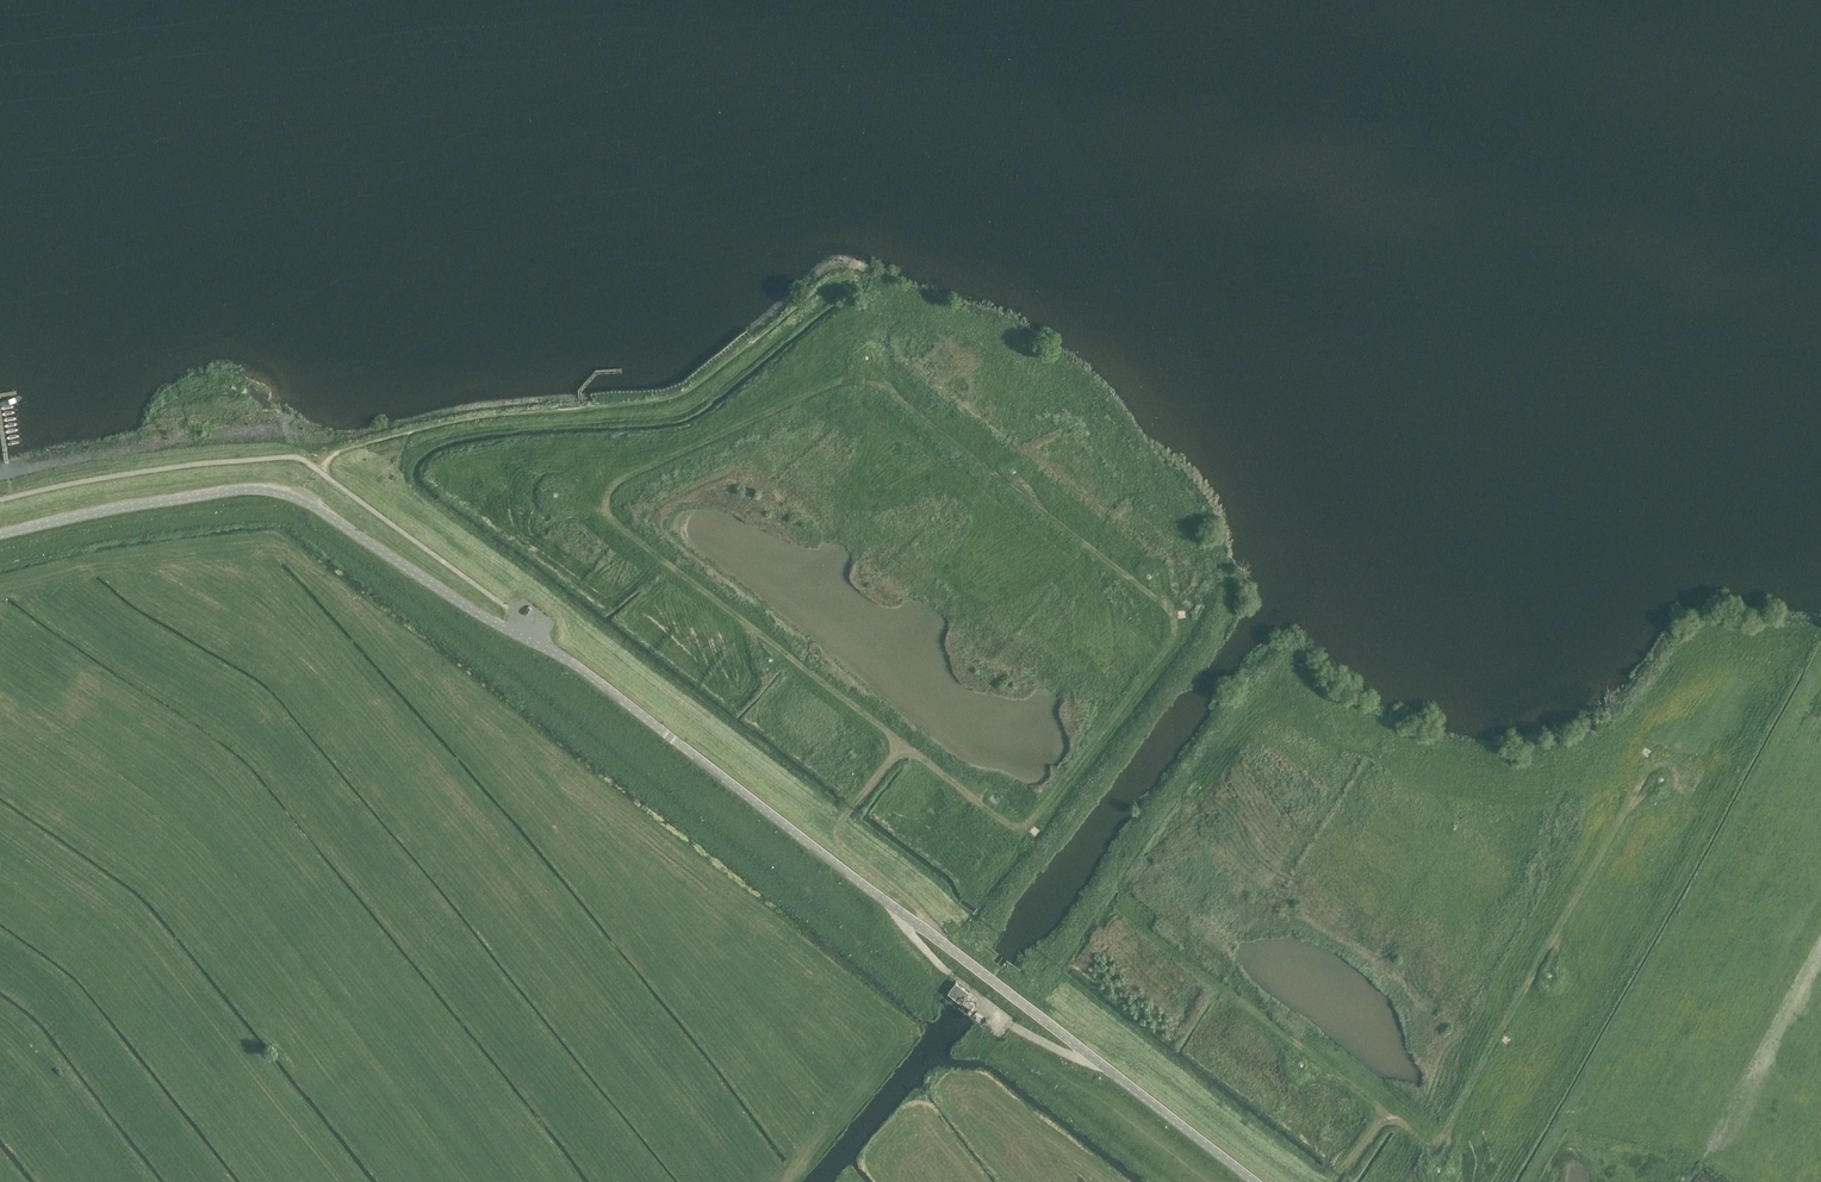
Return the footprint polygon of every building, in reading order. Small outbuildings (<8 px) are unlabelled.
[(955,982),(947,992),(953,997),(961,1003),(969,992),(955,982)]
